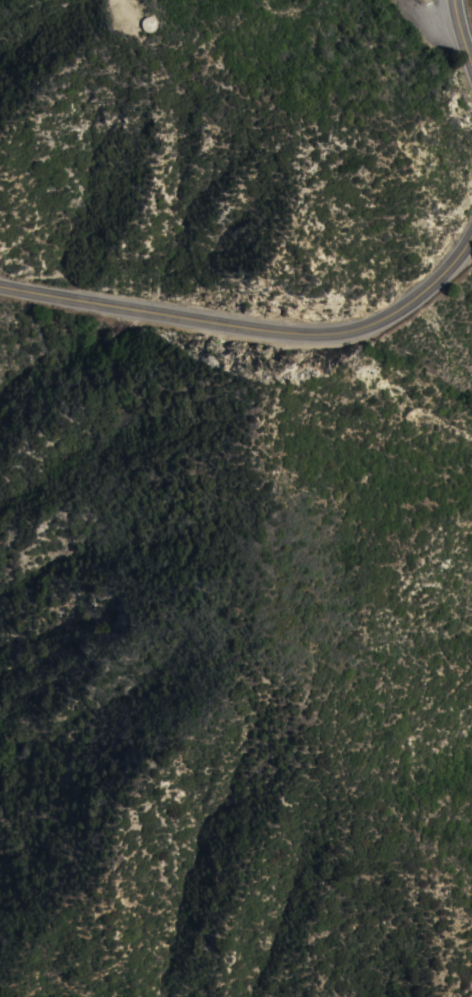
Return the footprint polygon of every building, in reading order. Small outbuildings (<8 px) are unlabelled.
[(148,33),(146,32),(144,32),(143,31),(142,29),(141,28),(141,26),(141,24),(141,22),(142,21),(143,19),(144,18),(146,18),(147,17),(149,17),(151,17),(152,18),(154,19),(155,21),(156,22),(156,24),(156,26),(156,27),(155,29),(154,30),(153,31),(151,32),(150,33),(148,33)]
